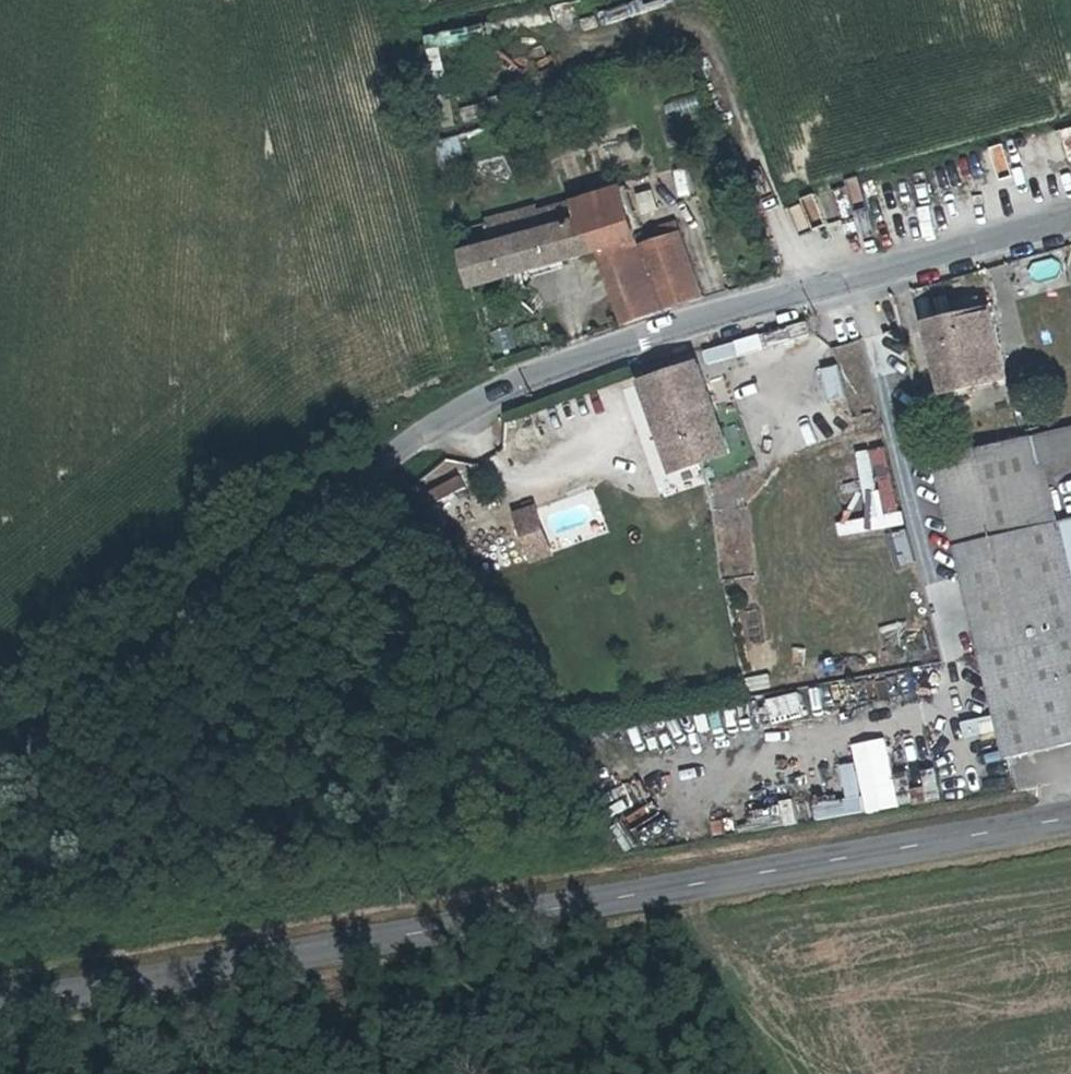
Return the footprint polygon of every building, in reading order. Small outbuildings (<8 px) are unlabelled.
[(510,50),(506,71),(526,74),(530,53),(510,50)] [(485,105),(464,108),(466,123),(487,120),(485,105)] [(679,196),(692,196),(692,171),(679,171),(679,196)] [(488,241),(462,248),(472,283),(600,245),(617,292),(626,321),(672,306),(706,297),(675,215),(648,223),(652,236),(640,240),(620,184),(537,209),(535,204),(482,220),(488,241)] [(933,325),(950,395),(1014,380),(997,310),(933,325)] [(775,346),(814,333),(810,321),(771,334),(775,346)] [(738,343),(707,350),(710,364),(742,356),(738,343)] [(863,344),(822,350),(824,366),(846,364),(850,395),(870,392),(863,344)] [(845,365),(826,367),(831,400),(849,397),(845,365)] [(732,456),(700,366),(644,386),(676,475),(732,456)] [(1037,442),(936,467),(957,552),(1010,765),(1070,750),(1070,524),(1058,527),(1037,442)] [(516,512),(536,565),(560,556),(540,503),(516,512)] [(904,564),(918,561),(912,530),(897,533),(904,564)] [(950,600),(960,599),(958,567),(948,568),(950,600)] [(745,677),(751,676),(755,692),(773,688),(766,658),(742,663),(745,677)] [(772,698),(775,725),(809,721),(805,694),(772,698)] [(818,807),(823,825),(905,803),(887,737),(854,746),(859,762),(842,767),(850,798),(818,807)]
